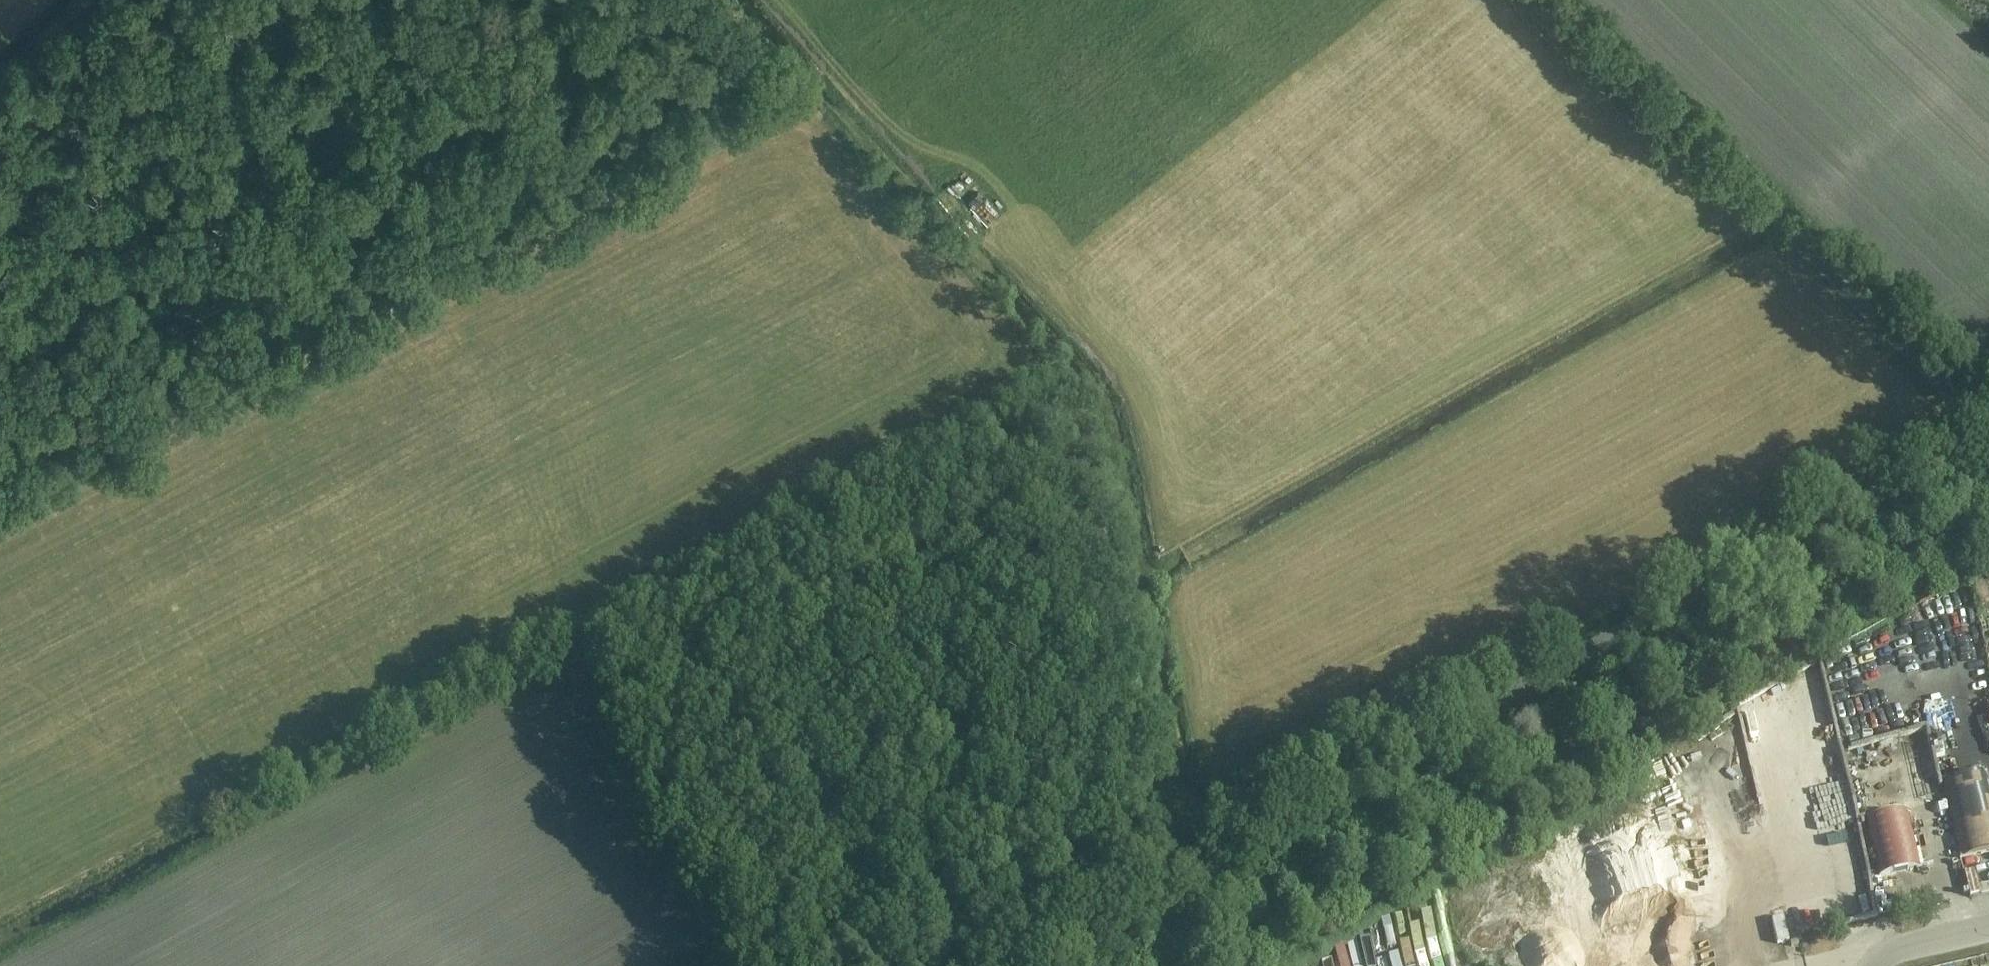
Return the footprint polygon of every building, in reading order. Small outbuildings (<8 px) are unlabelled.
[(969,190),(964,197),(981,210),(986,203),(969,190)] [(1915,675),(1960,660),(1941,601),(1896,616),(1915,675)] [(1944,780),(1962,858),(1988,851),(1988,774),(1988,769),(1944,780)] [(1910,809),(1866,819),(1880,877),(1924,867),(1910,809)] [(1973,896),(1971,870),(1959,871),(1961,897),(1973,896)] [(1802,891),(1772,897),(1780,936),(1810,930),(1802,891)]
